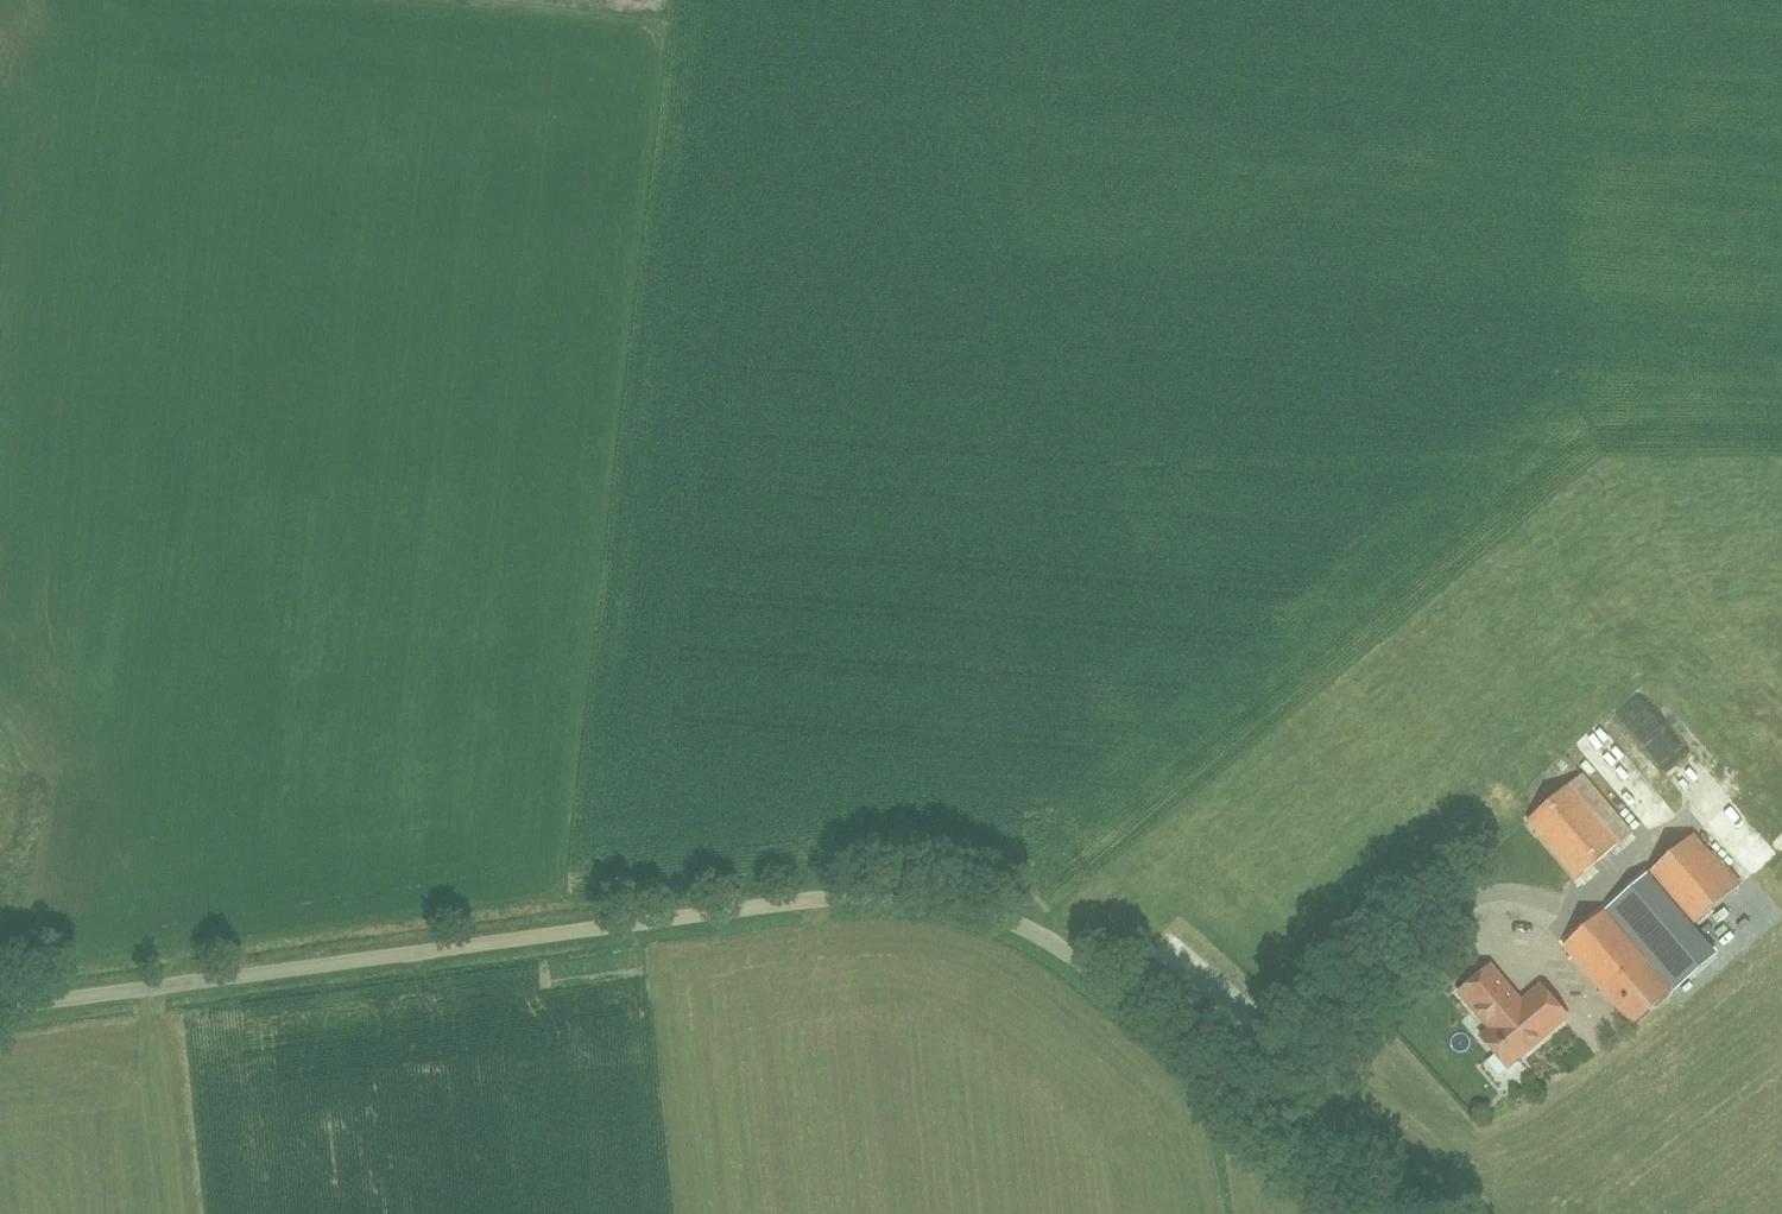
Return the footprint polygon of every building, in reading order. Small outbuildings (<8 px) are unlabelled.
[(1528,821),(1577,880),(1632,833),(1583,775),(1528,821)] [(1648,875),(1692,927),(1739,887),(1695,834),(1648,875)] [(1715,954),(1692,927),(1648,875),(1617,901),(1657,948),(1685,980),(1715,954)] [(1607,910),(1564,947),(1604,994),(1605,993),(1633,1025),(1673,990),(1646,959),(1648,958),(1607,910)] [(1491,965),(1459,992),(1490,1029),(1481,1037),(1507,1069),(1569,1017),(1542,985),(1522,1002),(1491,965)]
